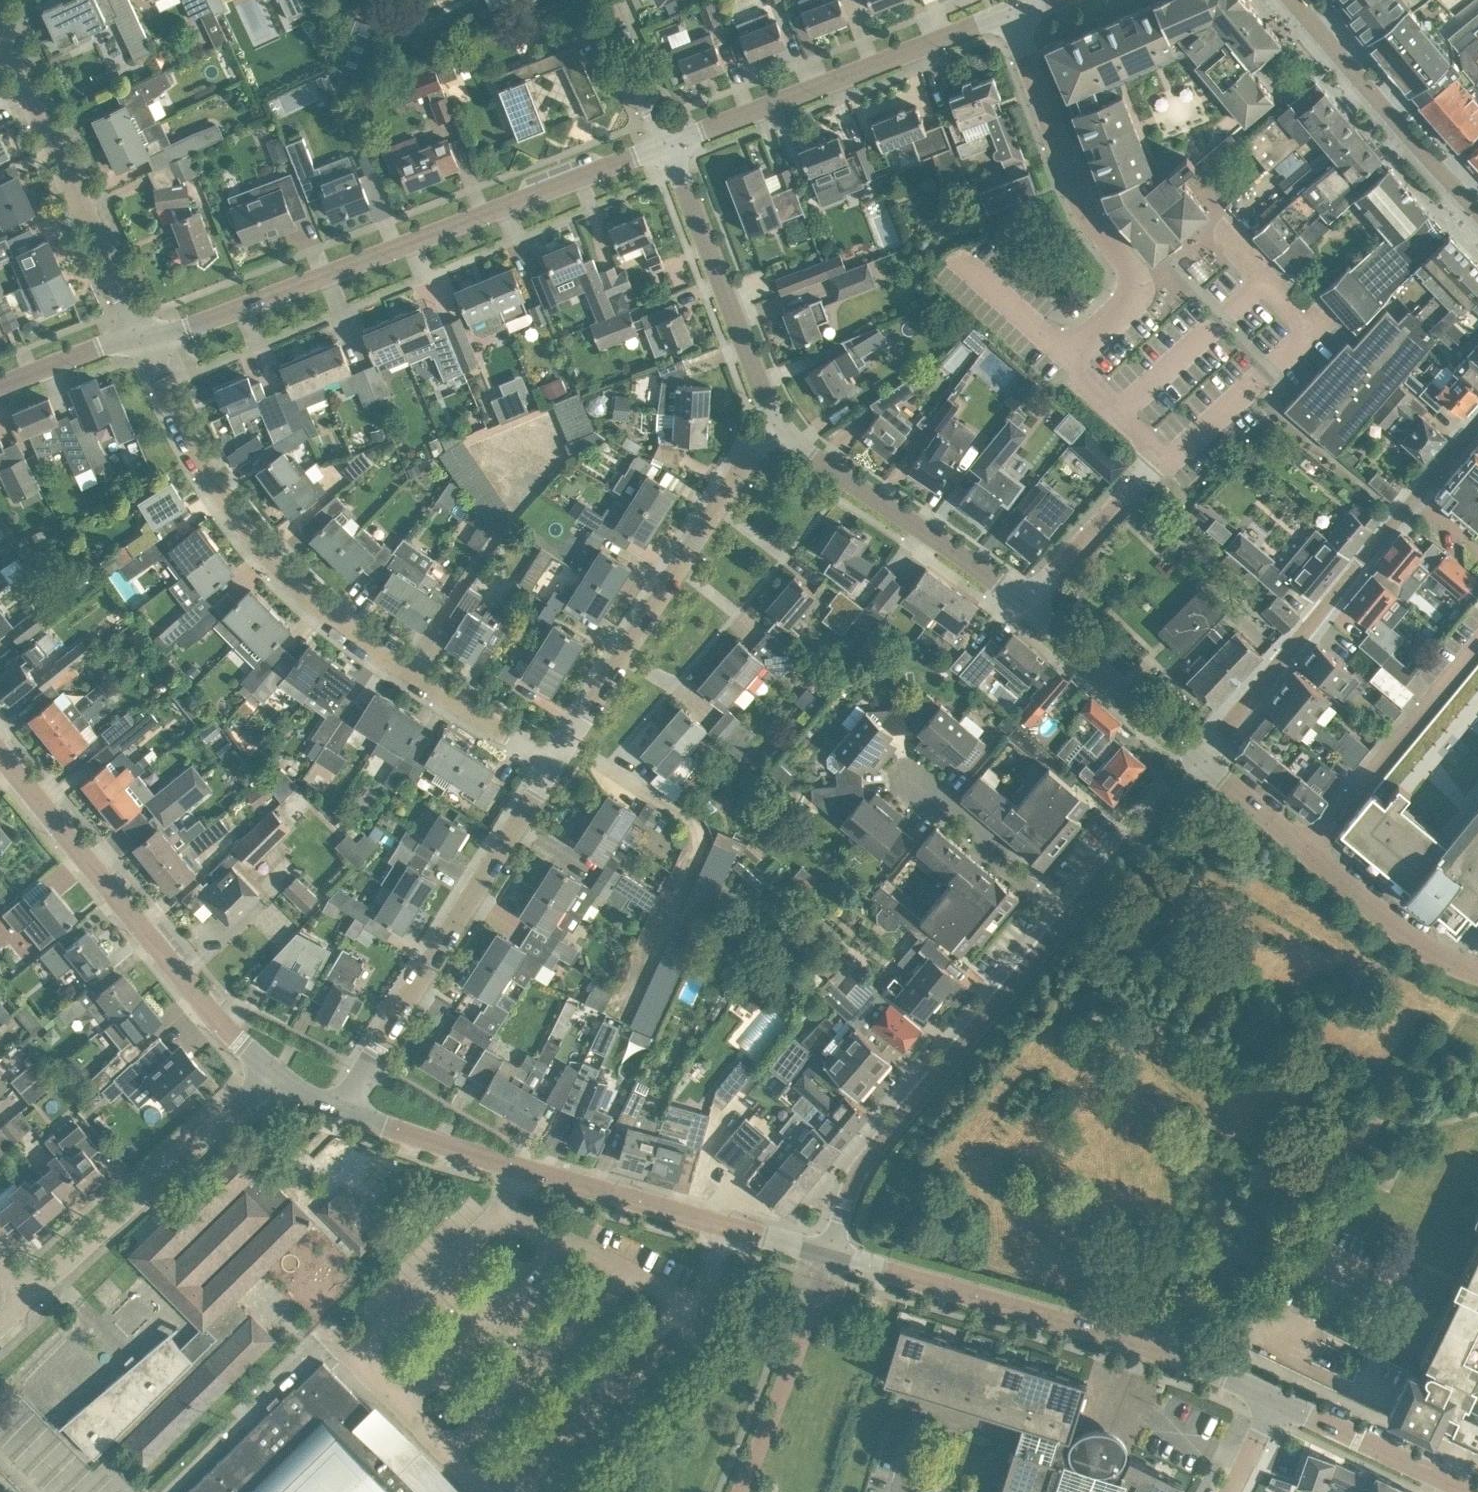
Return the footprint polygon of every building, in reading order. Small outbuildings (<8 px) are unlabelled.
[(44,10),(58,40),(59,39),(61,45),(76,38),(81,42),(94,36),(93,23),(116,12),(137,56),(135,57),(136,58),(154,50),(131,0),(66,0),(44,10)] [(192,18),(201,14),(215,45),(228,39),(216,13),(213,8),(210,0),(184,0),(192,18)] [(213,8),(216,13),(227,8),(224,0),(210,0),(213,8)] [(289,18),(306,10),(302,0),(281,0),(289,18)] [(706,28),(723,21),(715,0),(710,0),(697,5),(706,28)] [(848,20),(840,0),(799,0),(811,34),(848,20)] [(873,9),(896,0),(869,0),(873,9)] [(1046,47),(1049,54),(1051,57),(1067,94),(1083,136),(1099,178),(1102,187),(1108,202),(1110,204),(1110,205),(1109,206),(1130,231),(1131,230),(1154,257),(1164,248),(1168,244),(1169,245),(1182,234),(1183,234),(1182,233),(1209,211),(1179,175),(1188,168),(1202,156),(1216,145),(1234,129),(1273,97),(1272,96),(1273,95),(1258,76),(1257,77),(1248,67),(1252,63),(1253,64),(1256,61),(1266,53),(1266,52),(1265,52),(1280,39),(1281,38),(1266,20),(1265,21),(1249,1),(1250,0),(1249,0),(1154,0),(1074,35),(1046,47)] [(1365,40),(1408,4),(1412,8),(1424,0),(1332,0),(1365,40)] [(1408,4),(1365,40),(1410,93),(1411,93),(1420,104),(1456,73),(1456,72),(1461,67),(1452,57),(1447,61),(1417,24),(1422,20),(1412,8),(1408,4)] [(786,44),(777,20),(777,19),(772,21),(768,11),(737,23),(741,34),(750,57),(786,44)] [(1448,36),(1459,50),(1459,49),(1476,35),(1472,30),(1477,25),(1477,12),(1448,36)] [(688,81),(725,67),(715,43),(711,45),(709,39),(713,37),(711,33),(671,48),(676,60),(679,58),(688,81)] [(373,42),(351,34),(339,65),(370,77),(376,62),(382,46),(373,42)] [(1420,104),(1439,126),(1458,148),(1459,147),(1477,131),(1477,61),(1475,58),(1477,55),(1477,37),(1476,35),(1459,50),(1463,66),(1461,67),(1456,72),(1456,73),(1420,104)] [(594,42),(582,47),(592,71),(604,66),(594,42)] [(563,65),(589,119),(606,111),(575,44),(496,75),(518,137),(546,126),(527,79),(563,65)] [(450,56),(435,62),(442,82),(458,76),(450,56)] [(348,70),(339,66),(337,71),(343,83),(348,70)] [(453,117),(434,66),(397,80),(405,100),(428,92),(439,122),(453,117)] [(107,144),(153,122),(152,122),(156,120),(147,100),(172,83),(166,69),(117,92),(117,93),(118,93),(124,104),(95,118),(107,144)] [(998,156),(1001,156),(1005,167),(1006,166),(1010,176),(979,188),(988,210),(1037,191),(1029,169),(1027,170),(1023,160),(1025,159),(1006,109),(998,112),(993,100),(1001,96),(993,76),(979,81),(977,76),(963,82),(962,86),(964,91),(950,96),(958,119),(949,123),(962,156),(996,143),(997,146),(994,148),(993,151),(994,154),(998,156)] [(1314,131),(1340,109),(1316,81),(1245,142),(1268,170),(1314,131)] [(882,148),(900,141),(904,150),(915,145),(920,159),(933,153),(944,182),(953,179),(958,192),(968,188),(942,122),(926,128),(923,119),(922,116),(921,116),(917,105),(907,109),(904,106),(898,108),(898,112),(872,122),(882,148)] [(1335,157),(1361,133),(1340,109),(1314,131),(1328,148),(1335,156),(1335,157)] [(153,122),(107,144),(118,169),(150,154),(164,147),(153,122)] [(179,157),(188,153),(188,152),(224,135),(218,122),(193,131),(172,141),(173,143),(179,157)] [(298,123),(281,129),(287,143),(285,144),(292,161),(298,176),(299,176),(308,199),(322,194),(325,203),(327,202),(333,216),(346,211),(347,213),(349,212),(348,210),(369,202),(355,165),(323,177),(319,166),(315,167),(303,137),(298,123)] [(1356,180),(1382,157),(1361,133),(1335,157),(1336,157),(1253,234),(1271,253),(1356,180)] [(838,135),(800,149),(809,173),(816,190),(839,181),(842,188),(861,181),(861,182),(876,176),(865,144),(845,152),(838,135)] [(280,160),(289,157),(281,136),(272,139),(269,146),(274,158),(280,160)] [(415,136),(383,149),(393,176),(403,172),(409,187),(413,186),(414,190),(427,185),(425,181),(443,174),(442,172),(458,166),(447,138),(420,149),(415,136)] [(164,147),(150,154),(156,167),(171,159),(172,161),(179,157),(173,143),(164,147)] [(1468,156),(1477,167),(1477,146),(1468,156)] [(156,167),(151,169),(151,171),(160,190),(159,190),(161,207),(170,205),(176,219),(176,220),(185,243),(180,245),(185,258),(196,254),(196,256),(201,255),(200,252),(212,248),(206,232),(211,230),(203,209),(194,213),(190,203),(191,203),(188,185),(187,185),(185,179),(184,179),(197,172),(188,153),(179,157),(172,161),(171,159),(156,167)] [(1355,195),(1387,167),(1384,166),(1381,163),(1380,159),(1382,158),(1382,157),(1356,180),(1271,253),(1291,276),(1292,275),(1294,278),(1302,271),(1299,268),(1317,252),(1310,245),(1332,225),(1329,221),(1334,216),(1356,196),(1355,195)] [(1306,159),(1279,181),(1289,194),(1316,171),(1306,159)] [(738,205),(771,192),(761,164),(728,177),(738,205)] [(1395,242),(1428,213),(1429,212),(1389,166),(1387,167),(1355,195),(1356,196),(1388,233),(1395,242)] [(785,191),(796,187),(789,168),(778,172),(783,188),(785,191)] [(303,207),(291,173),(260,185),(263,194),(232,206),(233,208),(228,210),(233,225),(238,223),(246,242),(295,223),(291,212),(303,207)] [(31,210),(15,175),(0,182),(0,225),(31,210)] [(765,226),(766,229),(782,224),(781,220),(782,220),(777,208),(800,200),(796,187),(785,191),(783,188),(771,192),(738,205),(749,232),(765,226)] [(641,242),(653,271),(665,266),(644,213),(611,227),(620,250),(641,242)] [(1447,235),(1443,233),(1438,229),(1433,223),(1428,213),(1395,242),(1388,233),(1350,267),(1348,265),(1320,290),(1352,327),(1353,327),(1356,331),(1384,301),(1393,289),(1395,292),(1447,235)] [(1477,294),(1477,263),(1449,233),(1447,235),(1395,292),(1399,296),(1410,308),(1398,320),(1386,309),(1353,345),(1347,340),(1284,408),(1336,454),(1425,351),(1426,352),(1429,348),(1439,336),(1437,334),(1444,328),(1477,294)] [(12,255),(4,239),(0,241),(0,261),(12,255)] [(45,240),(16,253),(25,272),(16,276),(21,287),(30,283),(59,270),(45,240)] [(576,241),(546,253),(552,268),(547,270),(559,300),(579,292),(579,293),(592,288),(584,267),(586,266),(576,241)] [(824,260),(776,278),(782,293),(830,276),(847,269),(841,254),(824,260)] [(847,269),(830,276),(838,298),(876,284),(867,261),(847,269)] [(609,296),(632,287),(625,269),(620,271),(621,271),(618,273),(614,265),(599,271),(609,296)] [(487,278),(506,324),(507,324),(505,321),(527,311),(521,297),(524,296),(512,267),(487,278)] [(30,283),(21,287),(34,315),(45,310),(47,313),(57,308),(56,305),(72,298),(71,296),(75,294),(70,282),(66,284),(59,270),(30,283)] [(532,276),(544,307),(559,300),(547,270),(532,276)] [(491,331),(506,324),(487,278),(457,290),(471,322),(485,317),(491,331)] [(1444,328),(1445,329),(1461,343),(1477,325),(1477,294),(1444,328)] [(17,323),(4,295),(0,297),(0,317),(6,329),(17,323)] [(784,311),(796,343),(822,333),(818,323),(829,319),(821,298),(810,302),(784,311)] [(541,302),(530,306),(537,325),(548,321),(541,302)] [(629,308),(591,323),(599,345),(618,338),(617,335),(635,328),(636,331),(638,331),(636,327),(645,324),(656,354),(660,352),(669,349),(692,340),(681,311),(680,312),(676,302),(660,308),(641,316),(642,317),(634,320),(629,308)] [(444,323),(430,329),(422,309),(409,315),(407,311),(392,317),(410,361),(411,361),(410,358),(431,349),(434,356),(436,355),(441,367),(439,368),(444,379),(464,371),(444,323)] [(404,347),(410,361),(392,317),(377,323),(378,327),(365,333),(376,359),(404,347)] [(464,371),(479,365),(460,317),(444,323),(464,371)] [(807,372),(825,402),(842,392),(842,393),(851,388),(842,373),(846,371),(847,372),(861,363),(855,353),(859,351),(861,354),(886,338),(878,325),(840,340),(841,341),(842,341),(847,348),(836,355),(838,358),(835,360),(833,357),(807,372)] [(1477,358),(1477,325),(1461,343),(1470,350),(1470,351),(1477,358)] [(1461,343),(1445,329),(1444,328),(1437,334),(1439,336),(1454,350),(1461,343)] [(377,399),(364,368),(353,373),(351,369),(340,343),(327,349),(325,344),(309,351),(328,396),(323,382),(339,376),(346,394),(358,390),(364,404),(377,399)] [(971,366),(994,387),(1009,370),(987,350),(971,366)] [(276,391),(292,426),(301,419),(311,435),(312,434),(319,431),(314,420),(313,421),(306,405),(328,396),(309,351),(294,357),(296,361),(283,367),(290,385),(276,391)] [(1470,351),(1462,358),(1453,369),(1455,371),(1477,391),(1477,358),(1470,351)] [(662,378),(658,411),(709,414),(710,386),(682,384),(684,372),(688,370),(683,358),(660,367),(659,367),(660,371),(662,378)] [(377,399),(390,393),(378,363),(364,368),(377,399)] [(136,433),(110,371),(70,388),(87,428),(111,418),(120,440),(136,433)] [(1477,400),(1477,391),(1455,371),(1441,386),(1432,378),(1426,384),(1420,379),(1411,372),(1405,379),(1438,409),(1446,399),(1464,415),(1477,400)] [(292,426),(276,391),(267,395),(261,381),(252,385),(248,376),(217,389),(236,432),(247,428),(243,417),(263,409),(275,438),(292,426)] [(560,377),(540,385),(545,399),(566,391),(560,377)] [(915,391),(907,378),(870,402),(878,414),(861,433),(887,455),(898,441),(899,442),(906,434),(905,433),(912,425),(897,413),(901,409),(896,401),(902,397),(903,399),(915,391)] [(957,381),(946,396),(953,400),(964,385),(957,381)] [(1425,460),(1447,436),(1445,434),(1445,435),(1422,414),(1427,407),(1400,383),(1377,409),(1391,421),(1398,412),(1402,416),(1390,429),(1405,443),(1405,446),(1409,449),(1413,449),(1424,458),(1424,459),(1425,460)] [(525,389),(510,384),(503,387),(505,392),(491,398),(502,422),(529,411),(523,396),(527,395),(525,389)] [(1020,384),(1008,398),(1020,407),(1031,393),(1020,384)] [(558,415),(584,404),(579,392),(553,402),(558,415)] [(629,407),(630,396),(616,395),(615,405),(629,407)] [(956,423),(958,421),(951,416),(959,404),(953,400),(946,396),(928,421),(940,429),(939,431),(937,430),(927,446),(925,445),(925,446),(924,445),(909,469),(937,488),(953,464),(952,464),(963,447),(961,446),(947,437),(956,423)] [(59,421),(58,418),(49,397),(15,411),(25,435),(29,433),(39,457),(40,456),(63,446),(76,474),(92,466),(77,433),(61,439),(54,422),(59,421)] [(563,428),(589,417),(584,404),(558,415),(563,428)] [(615,405),(614,417),(629,418),(629,407),(615,405)] [(977,479),(960,502),(971,510),(969,513),(979,521),(982,518),(984,520),(1001,499),(1008,504),(1023,484),(1000,467),(1028,432),(1019,424),(1026,416),(1016,408),(969,466),(981,476),(978,480),(977,479)] [(660,442),(653,455),(660,458),(677,466),(683,454),(680,452),(678,440),(707,442),(709,414),(658,411),(657,426),(664,427),(665,441),(660,442)] [(569,441),(595,429),(589,417),(563,428),(569,441)] [(274,458),(258,470),(275,492),(304,470),(306,469),(295,455),(290,459),(285,452),(311,435),(301,419),(292,426),(275,438),(265,446),(274,458)] [(87,428),(77,433),(92,466),(99,482),(110,477),(102,462),(108,459),(93,425),(92,426),(87,428)] [(1086,426),(1070,444),(1111,481),(1127,464),(1086,426)] [(382,427),(371,429),(373,440),(384,438),(382,427)] [(566,442),(569,455),(609,438),(595,429),(569,441),(566,442)] [(319,431),(312,434),(313,435),(316,442),(322,440),(320,434),(319,431)] [(461,439),(457,431),(442,438),(447,449),(456,443),(461,439)] [(258,433),(236,446),(237,448),(244,460),(265,446),(258,433)] [(14,501),(41,487),(25,455),(10,463),(3,447),(4,446),(0,436),(0,473),(14,501)] [(448,465),(470,450),(462,439),(461,439),(456,443),(447,449),(440,454),(448,465)] [(1345,445),(1338,453),(1351,465),(1358,458),(1345,445)] [(1477,527),(1477,453),(1473,449),(1435,495),(1475,529),(1474,529),(1475,530),(1477,527)] [(343,468),(354,481),(374,464),(363,450),(346,457),(350,461),(343,468)] [(455,476),(477,461),(470,450),(448,465),(455,476)] [(1250,451),(1241,461),(1248,469),(1258,459),(1250,451)] [(645,473),(652,462),(637,453),(630,464),(645,473)] [(463,487),(485,472),(477,461),(455,476),(463,487)] [(418,462),(407,468),(411,476),(423,471),(418,462)] [(304,470),(275,492),(291,515),(306,504),(316,495),(324,488),(317,480),(315,482),(306,469),(304,470)] [(1391,500),(1400,489),(1377,470),(1368,480),(1391,500)] [(678,492),(673,488),(660,480),(653,476),(649,473),(642,484),(624,472),(623,471),(613,486),(633,499),(660,517),(676,492),(677,493),(678,492)] [(471,499),(493,483),(485,472),(463,487),(471,499)] [(141,485),(135,488),(156,523),(188,504),(172,478),(163,483),(159,486),(154,477),(146,482),(141,485)] [(1028,511),(1007,537),(1019,546),(1017,549),(1025,555),(1027,553),(1031,557),(1050,534),(1049,534),(1057,525),(1045,514),(1057,499),(1035,482),(1018,503),(1028,511)] [(478,510),(500,495),(493,483),(471,499),(474,503),(478,510)] [(325,524),(312,538),(333,558),(354,535),(354,534),(343,523),(337,517),(342,511),(347,506),(337,494),(330,500),(315,513),(325,524)] [(486,521),(488,520),(508,506),(500,495),(478,510),(486,521)] [(645,541),(660,517),(633,499),(616,525),(646,544),(647,542),(645,541)] [(1380,519),(1378,518),(1368,509),(1364,508),(1357,502),(1327,536),(1327,537),(1349,556),(1380,519)] [(486,521),(478,510),(474,503),(464,517),(478,527),(468,542),(481,549),(494,530),(488,520),(486,521)] [(584,507),(577,517),(594,527),(606,534),(613,523),(613,522),(614,521),(603,514),(586,503),(586,504),(584,507)] [(1232,530),(1216,516),(1206,528),(1222,542),(1232,530)] [(830,532),(822,545),(825,548),(823,550),(833,557),(824,570),(851,591),(862,575),(871,561),(860,554),(856,551),(864,539),(865,538),(842,523),(835,533),(830,532)] [(381,544),(370,533),(362,525),(354,534),(354,535),(333,558),(352,577),(362,567),(373,575),(393,549),(383,541),(381,544)] [(120,565),(161,538),(153,526),(125,543),(126,544),(112,553),(120,565)] [(120,565),(119,565),(128,579),(164,555),(179,577),(217,548),(199,526),(169,550),(161,538),(120,565)] [(594,527),(586,540),(598,547),(606,534),(594,527)] [(1240,530),(1225,548),(1229,551),(1243,562),(1249,568),(1260,577),(1270,587),(1280,595),(1292,581),(1297,586),(1313,599),(1349,556),(1327,537),(1327,536),(1316,527),(1293,555),(1281,569),(1271,561),(1273,558),(1240,530)] [(1424,551),(1403,533),(1401,531),(1376,561),(1381,565),(1373,573),(1398,595),(1398,594),(1392,588),(1399,580),(1400,581),(1409,571),(1415,577),(1425,565),(1460,596),(1467,587),(1477,577),(1433,540),(1424,551)] [(25,535),(18,540),(23,548),(31,543),(25,535)] [(541,547),(534,559),(546,567),(554,554),(541,547)] [(214,606),(213,605),(204,594),(234,571),(217,548),(179,577),(180,577),(178,578),(196,601),(187,609),(180,615),(159,633),(153,639),(163,650),(170,645),(179,637),(214,606)] [(630,568),(631,567),(602,548),(586,574),(613,592),(629,567),(630,568)] [(393,549),(373,575),(384,584),(376,596),(399,612),(426,571),(394,549),(393,549)] [(1243,562),(1229,551),(1220,560),(1234,572),(1243,562)] [(882,562),(872,575),(876,579),(886,587),(894,577),(896,574),(882,562)] [(11,581),(0,567),(0,590),(11,581)] [(907,593),(907,594),(905,597),(901,602),(915,612),(919,607),(921,604),(935,613),(955,588),(926,567),(907,593)] [(1260,577),(1249,568),(1244,574),(1255,583),(1260,577)] [(449,594),(435,585),(439,580),(426,571),(399,612),(422,627),(440,601),(443,603),(449,594)] [(1391,627),(1379,616),(1398,595),(1373,573),(1345,606),(1369,626),(1367,628),(1371,631),(1360,644),(1381,662),(1381,661),(1388,667),(1398,656),(1391,649),(1403,636),(1391,626),(1391,627)] [(613,592),(586,574),(577,588),(570,599),(565,607),(580,616),(585,609),(585,610),(599,618),(600,617),(598,616),(613,592)] [(787,645),(797,632),(789,625),(817,594),(795,575),(767,607),(779,617),(769,629),(787,645)] [(868,608),(876,614),(884,605),(888,609),(906,587),(894,577),(886,587),(868,608)] [(1467,587),(1477,596),(1477,578),(1477,577),(1467,587)] [(868,608),(886,587),(876,579),(858,600),(865,606),(868,608)] [(1215,705),(1262,654),(1249,642),(1237,630),(1233,634),(1218,619),(1230,607),(1205,582),(1158,630),(1183,654),(1207,630),(1222,645),(1207,660),(1200,653),(1191,663),(1198,669),(1188,679),(1205,696),(1204,697),(1206,699),(1207,698),(1215,705)] [(471,611),(482,594),(469,585),(450,615),(461,622),(447,643),(474,660),(483,645),(494,652),(508,629),(506,628),(515,614),(504,608),(502,612),(491,605),(482,618),(471,611)] [(1280,595),(1270,587),(1267,591),(1274,597),(1262,609),(1284,631),(1300,615),(1280,595)] [(876,614),(868,608),(865,606),(864,607),(840,588),(829,603),(864,629),(876,614)] [(959,630),(977,604),(955,588),(935,613),(949,624),(942,634),(959,646),(967,636),(959,630)] [(235,644),(270,609),(250,589),(223,616),(214,606),(179,637),(187,647),(214,623),(235,644)] [(548,602),(560,609),(567,597),(560,592),(556,590),(548,602)] [(548,602),(541,613),(540,615),(552,622),(560,609),(548,602)] [(266,654),(290,629),(270,609),(235,644),(256,666),(243,682),(253,691),(274,666),(264,657),(266,654)] [(13,625),(9,629),(20,643),(45,625),(33,610),(13,625)] [(584,643),(584,641),(555,623),(538,649),(566,666),(582,642),(584,643)] [(140,627),(129,635),(139,650),(141,648),(146,656),(156,648),(140,627)] [(787,645),(769,629),(751,650),(739,640),(719,662),(747,686),(757,674),(755,671),(762,663),(765,665),(778,677),(788,666),(791,669),(795,664),(801,657),(787,645)] [(974,656),(959,673),(976,687),(995,665),(998,661),(1013,674),(1018,669),(1030,679),(1046,661),(1013,633),(997,652),(986,643),(986,642),(974,656)] [(10,701),(36,680),(28,669),(48,653),(36,637),(7,661),(11,666),(0,674),(0,688),(10,701)] [(44,689),(52,682),(71,667),(92,651),(82,639),(36,678),(44,689)] [(1317,643),(1301,663),(1336,692),(1344,699),(1360,679),(1353,673),(1317,643)] [(312,690),(332,662),(309,644),(288,672),(285,676),(274,666),(253,691),(265,700),(280,683),(303,701),(304,699),(312,690)] [(931,669),(938,658),(923,647),(916,658),(931,669)] [(959,673),(974,656),(965,648),(950,665),(959,673)] [(551,691),(566,666),(538,649),(523,674),(552,693),(553,692),(551,691)] [(331,709),(333,706),(334,706),(355,678),(332,662),(312,690),(304,699),(326,715),(312,736),(325,744),(343,717),(331,709)] [(513,682),(520,671),(506,662),(499,673),(513,682)] [(735,699),(747,686),(719,662),(700,685),(724,707),(733,697),(735,699)] [(1335,835),(1338,837),(1359,855),(1382,874),(1403,892),(1406,894),(1429,913),(1435,906),(1456,923),(1469,908),(1476,913),(1477,910),(1477,663),(1372,790),(1335,835)] [(1382,664),(1370,678),(1402,706),(1414,691),(1382,664)] [(71,667),(52,682),(57,688),(75,674),(71,667)] [(1069,680),(1068,679),(1057,670),(1033,698),(1045,708),(1069,680)] [(1315,718),(1330,700),(1295,670),(1280,688),(1315,718)] [(47,739),(109,689),(101,681),(85,694),(86,695),(75,703),(64,690),(54,697),(30,717),(47,739)] [(200,703),(186,687),(176,696),(189,712),(200,703)] [(1280,688),(1264,706),(1300,736),(1310,724),(1319,731),(1315,736),(1334,752),(1335,751),(1334,750),(1342,740),(1315,718),(1280,688)] [(65,761),(90,741),(98,734),(89,723),(91,721),(89,719),(101,710),(100,709),(105,705),(99,698),(109,689),(47,739),(65,761)] [(380,736),(399,707),(375,692),(366,708),(358,703),(347,720),(343,717),(325,744),(316,758),(338,773),(348,757),(339,751),(358,722),(380,736)] [(930,754),(960,719),(927,692),(916,705),(904,706),(906,731),(918,730),(924,735),(917,743),(930,754)] [(1394,718),(1402,709),(1382,692),(1374,702),(1394,718)] [(802,707),(811,715),(822,702),(812,694),(802,707)] [(1096,752),(1130,781),(1146,763),(1123,743),(1122,744),(1111,735),(1122,722),(1092,696),(1080,710),(1104,731),(1097,740),(1102,745),(1096,752)] [(1031,725),(1045,708),(1033,698),(1019,714),(1031,725)] [(138,720),(113,740),(122,750),(123,749),(163,716),(154,706),(148,711),(141,717),(138,720)] [(705,743),(701,739),(698,736),(706,727),(681,706),(662,729),(698,761),(699,761),(707,760),(705,743)] [(893,732),(906,731),(904,706),(891,707),(880,721),(866,709),(850,728),(886,758),(897,745),(889,738),(893,732)] [(405,752),(423,722),(399,707),(380,736),(405,752)] [(113,740),(138,720),(130,709),(106,728),(114,738),(112,739),(113,740)] [(747,744),(756,734),(728,709),(719,719),(747,744)] [(796,713),(787,722),(798,731),(806,722),(796,713)] [(1006,713),(997,723),(1009,733),(1018,723),(1006,713)] [(1235,751),(1274,784),(1289,765),(1259,740),(1274,721),(1267,715),(1251,734),(1250,733),(1235,751)] [(737,754),(747,744),(719,719),(710,730),(737,754)] [(960,719),(930,754),(944,765),(951,757),(966,770),(989,744),(960,719)] [(221,732),(213,722),(199,733),(207,743),(221,732)] [(1050,752),(1041,744),(1018,723),(1009,733),(1048,767),(1017,804),(981,774),(961,796),(1020,846),(1043,866),(1081,821),(1076,816),(1090,800),(1072,785),(1077,779),(1050,752)] [(838,785),(863,783),(862,770),(866,764),(874,771),(886,758),(850,728),(827,755),(828,765),(837,772),(838,785)] [(679,783),(698,761),(662,729),(642,752),(661,768),(651,780),(651,781),(652,780),(674,798),(684,787),(679,783)] [(1362,757),(1370,747),(1350,731),(1342,740),(1362,757)] [(452,777),(469,751),(443,734),(426,761),(452,777)] [(122,750),(113,740),(90,758),(99,769),(117,754),(117,753),(120,751),(122,750)] [(220,756),(231,746),(226,740),(214,750),(220,756)] [(1334,750),(1335,751),(1354,767),(1362,757),(1342,740),(1334,750)] [(1096,752),(1095,752),(1083,742),(1068,760),(1091,780),(1090,781),(1114,801),(1130,781),(1096,752)] [(151,762),(145,754),(135,763),(133,761),(127,765),(118,754),(121,752),(120,751),(117,753),(117,754),(99,769),(83,782),(100,804),(151,762)] [(500,784),(489,777),(495,767),(469,751),(452,777),(465,785),(462,791),(486,806),(500,784)] [(406,776),(414,762),(403,755),(401,754),(395,764),(384,782),(397,791),(406,776)] [(426,765),(416,758),(414,762),(406,776),(415,782),(426,765)] [(138,774),(152,763),(151,762),(100,804),(109,815),(107,817),(113,824),(115,822),(118,826),(143,805),(142,805),(146,802),(155,813),(202,774),(193,762),(168,782),(154,794),(138,774)] [(1343,778),(1335,772),(1319,791),(1289,765),(1274,784),(1312,816),(1328,798),(1327,797),(1343,778)] [(213,787),(202,774),(155,813),(166,826),(213,787)] [(308,780),(305,784),(319,794),(322,789),(308,780)] [(265,781),(247,794),(256,806),(273,793),(265,781)] [(838,785),(812,787),(813,798),(827,810),(860,838),(889,803),(876,792),(869,800),(864,795),(863,783),(838,785)] [(622,838),(632,823),(629,822),(636,811),(609,793),(592,819),(622,838)] [(656,820),(662,811),(647,802),(639,814),(654,824),(656,820)] [(889,803),(860,838),(879,854),(885,846),(898,857),(914,837),(896,822),(903,814),(889,803)] [(224,894),(240,911),(259,892),(233,865),(242,855),(252,865),(291,827),(274,809),(209,872),(216,879),(227,890),(224,894)] [(662,811),(656,820),(664,825),(669,816),(662,811)] [(450,855),(467,829),(441,812),(424,839),(450,855)] [(153,868),(171,891),(195,871),(202,865),(195,856),(230,829),(220,815),(206,826),(153,868)] [(153,868),(206,826),(200,818),(182,833),(179,829),(169,837),(160,827),(135,847),(153,868)] [(598,875),(614,885),(650,908),(659,895),(622,871),(622,872),(616,868),(622,858),(613,852),(622,838),(592,819),(576,844),(606,863),(598,875)] [(9,838),(0,826),(0,845),(9,838)] [(995,875),(937,826),(936,826),(917,849),(953,880),(921,918),(881,884),(871,895),(883,906),(901,920),(924,940),(928,937),(937,945),(944,937),(961,952),(975,935),(981,940),(1018,895),(995,875)] [(401,840),(413,848),(421,836),(408,827),(401,840)] [(743,848),(756,861),(764,852),(751,838),(747,843),(743,848)] [(394,863),(382,883),(392,889),(419,905),(435,879),(421,870),(429,858),(413,848),(401,840),(388,859),(394,863)] [(731,860),(735,850),(712,840),(708,850),(731,860)] [(726,870),(731,860),(708,850),(703,860),(726,870)] [(722,880),(726,870),(703,860),(699,870),(722,880)] [(607,898),(614,885),(598,875),(591,886),(553,862),(537,888),(581,916),(597,891),(607,898)] [(794,872),(810,886),(816,878),(800,865),(794,872)] [(717,891),(722,880),(699,870),(694,880),(717,891)] [(816,893),(809,887),(810,886),(794,872),(788,880),(800,891),(802,889),(813,898),(816,893)] [(305,908),(317,896),(297,876),(285,888),(305,908)] [(227,923),(240,911),(224,894),(227,890),(216,879),(200,895),(193,887),(182,898),(195,911),(205,901),(227,923)] [(713,901),(717,891),(694,880),(690,890),(713,901)] [(0,915),(0,934),(5,940),(23,926),(40,947),(57,933),(56,932),(74,916),(51,888),(26,908),(19,899),(0,915)] [(521,913),(552,933),(544,945),(559,955),(570,961),(578,949),(562,939),(568,930),(571,931),(581,916),(537,888),(521,913)] [(419,905),(392,889),(376,915),(403,931),(419,905)] [(708,911),(713,901),(690,890),(685,901),(708,911)] [(356,916),(366,922),(367,922),(375,910),(362,902),(351,895),(343,908),(356,916)] [(326,897),(306,928),(324,939),(344,909),(326,897)] [(703,921),(708,911),(685,901),(680,911),(703,921)] [(883,906),(877,912),(878,920),(888,928),(895,927),(901,920),(883,906)] [(699,931),(703,921),(680,911),(676,921),(699,931)] [(356,916),(346,931),(354,937),(366,922),(356,916)] [(694,941),(699,931),(676,921),(671,931),(694,941)] [(364,925),(357,935),(367,942),(374,932),(364,925)] [(109,951),(101,942),(98,944),(87,931),(66,949),(58,939),(39,955),(57,976),(75,962),(85,974),(107,956),(106,954),(109,951)] [(690,952),(694,941),(671,931),(667,941),(690,952)] [(559,955),(544,945),(537,957),(498,932),(482,957),(511,976),(511,977),(527,987),(533,976),(535,977),(543,962),(552,967),(559,955)] [(280,964),(268,988),(281,995),(281,998),(288,1001),(290,1000),(294,1002),(309,975),(312,976),(323,957),(303,947),(306,942),(292,935),(272,956),(280,964)] [(914,974),(914,973),(941,996),(948,987),(953,991),(961,981),(943,966),(950,957),(937,945),(928,937),(914,953),(909,949),(899,961),(914,974)] [(685,962),(690,952),(667,941),(662,951),(685,962)] [(333,984),(317,1014),(339,1026),(349,1007),(357,1012),(363,999),(355,995),(357,991),(348,986),(352,979),(355,980),(366,958),(341,945),(324,979),(333,984)] [(681,972),(685,962),(662,951),(658,962),(681,972)] [(491,998),(484,1009),(489,1013),(496,1001),(497,1002),(504,991),(502,990),(511,977),(511,976),(482,957),(465,982),(491,998)] [(676,982),(681,972),(658,962),(653,972),(676,982)] [(672,992),(676,982),(653,972),(649,982),(672,992)] [(914,973),(914,974),(905,984),(895,975),(885,988),(881,993),(881,992),(879,994),(903,1012),(911,1003),(929,1019),(933,1015),(928,1011),(932,1006),(937,1010),(932,1006),(941,996),(914,973)] [(103,1026),(140,996),(123,975),(98,995),(98,996),(86,1006),(103,1026)] [(827,981),(821,988),(819,990),(855,1025),(879,1047),(888,1037),(902,1048),(907,1042),(910,1042),(915,1036),(915,1033),(920,1027),(903,1012),(879,994),(881,992),(876,987),(864,1001),(861,1004),(830,978),(827,981)] [(590,991),(585,1001),(603,1009),(613,990),(597,980),(590,991)] [(738,1001),(752,1012),(765,996),(747,980),(742,987),(746,990),(738,1001)] [(667,1002),(672,992),(649,982),(644,992),(667,1002)] [(662,1013),(667,1002),(644,992),(639,1002),(662,1013)] [(133,1038),(158,1018),(140,996),(103,1026),(121,1048),(133,1038)] [(568,997),(552,1029),(564,1036),(570,1026),(567,1024),(579,1003),(568,997)] [(62,1026),(83,1009),(75,998),(44,1024),(47,1028),(56,1020),(62,1026)] [(0,1001),(0,1020),(2,1022),(11,1015),(0,1001)] [(494,1033),(509,1009),(497,1002),(496,1001),(489,1013),(484,1009),(482,1008),(474,1020),(494,1033)] [(658,1023),(662,1013),(639,1002),(635,1012),(658,1023)] [(714,1002),(707,1016),(715,1020),(722,1006),(714,1002)] [(25,1005),(16,1013),(21,1019),(30,1011),(25,1005)] [(494,1033),(474,1020),(461,1012),(442,1042),(437,1040),(423,1062),(439,1071),(438,1072),(448,1078),(448,1077),(451,1079),(465,1057),(455,1050),(466,1033),(485,1044),(486,1045),(490,1039),(494,1033)] [(653,1033),(658,1023),(635,1012),(630,1023),(653,1033)] [(802,1040),(809,1046),(834,1021),(827,1014),(802,1040)] [(604,1019),(590,1048),(607,1055),(619,1026),(604,1019)] [(879,1047),(855,1025),(824,1062),(857,1096),(891,1058),(879,1048),(879,1047)] [(653,1038),(634,1029),(630,1040),(649,1048),(653,1038)] [(113,1078),(100,1089),(106,1096),(119,1085),(122,1089),(127,1094),(144,1078),(155,1090),(169,1106),(205,1074),(180,1045),(172,1051),(159,1036),(144,1051),(132,1061),(113,1078)] [(787,1082),(812,1050),(794,1036),(769,1067),(787,1082)] [(486,1047),(468,1074),(487,1085),(480,1096),(506,1111),(538,1057),(539,1054),(529,1049),(521,1063),(504,1053),(502,1057),(486,1047)] [(118,1052),(103,1066),(113,1078),(132,1061),(131,1061),(129,1062),(119,1050),(118,1051),(118,1052)] [(538,1057),(506,1111),(533,1127),(549,1099),(553,1091),(560,1079),(558,1078),(544,1070),(550,1060),(539,1054),(538,1057)] [(728,1100),(753,1069),(740,1059),(715,1090),(728,1100)] [(34,1061),(11,1079),(20,1090),(43,1072),(34,1061)] [(584,1145),(599,1152),(615,1115),(597,1107),(607,1082),(596,1077),(600,1067),(584,1061),(580,1071),(578,1072),(569,1095),(581,1100),(575,1112),(580,1114),(568,1142),(583,1148),(584,1145)] [(569,1095),(578,1072),(568,1066),(560,1079),(553,1091),(566,1098),(569,1095)] [(20,1090),(30,1101),(52,1083),(43,1072),(20,1090)] [(838,1102),(826,1092),(804,1072),(793,1083),(795,1086),(796,1085),(804,1092),(825,1110),(828,1107),(832,1111),(830,1113),(840,1123),(838,1126),(849,1136),(868,1115),(844,1095),(838,1102)] [(660,1129),(662,1121),(660,1120),(646,1116),(646,1115),(638,1113),(646,1095),(632,1088),(617,1119),(615,1124),(629,1129),(628,1130),(620,1159),(649,1167),(659,1133),(660,1129)] [(804,1092),(792,1105),(802,1114),(804,1116),(814,1125),(840,1147),(844,1143),(849,1136),(838,1126),(840,1123),(830,1113),(832,1111),(828,1107),(825,1110),(804,1092)] [(700,1147),(710,1113),(694,1109),(689,1128),(662,1121),(649,1167),(678,1175),(688,1138),(701,1142),(699,1147),(700,1147)] [(758,1140),(765,1132),(747,1116),(715,1153),(734,1169),(751,1149),(763,1159),(756,1167),(756,1168),(746,1179),(759,1190),(783,1161),(771,1150),(758,1140)] [(9,1118),(0,1125),(14,1141),(23,1134),(9,1118)] [(56,1154),(86,1189),(108,1171),(101,1163),(98,1166),(89,1155),(88,1154),(96,1147),(97,1148),(98,1147),(77,1122),(76,1123),(79,1126),(60,1141),(53,1132),(44,1139),(44,1140),(55,1154),(56,1154)] [(825,1165),(840,1147),(814,1125),(798,1143),(825,1165)] [(758,1140),(771,1150),(778,1142),(765,1132),(758,1140)] [(810,1183),(825,1165),(798,1143),(783,1161),(810,1183)] [(313,1219),(295,1201),(241,1146),(132,1253),(203,1325),(181,1347),(169,1334),(168,1333),(138,1358),(140,1360),(140,1359),(144,1363),(135,1372),(131,1367),(130,1365),(100,1391),(101,1392),(102,1392),(108,1399),(98,1408),(92,1400),(93,1399),(92,1398),(60,1426),(61,1427),(64,1424),(95,1457),(116,1436),(144,1465),(275,1337),(234,1296),(313,1219)] [(72,1201),(86,1189),(56,1154),(55,1154),(48,1160),(52,1165),(41,1174),(63,1201),(69,1197),(72,1201)] [(785,1212),(810,1183),(783,1161),(759,1190),(785,1212)] [(45,1217),(63,1201),(41,1174),(30,1184),(26,1178),(18,1184),(45,1217)] [(18,1184),(17,1185),(13,1180),(0,1191),(0,1221),(6,1228),(14,1221),(28,1237),(35,1231),(32,1227),(45,1217),(18,1184)] [(329,1200),(320,1210),(331,1221),(341,1212),(362,1233),(353,1243),(357,1247),(360,1250),(361,1251),(371,1242),(370,1242),(387,1225),(376,1215),(346,1184),(329,1200)] [(1421,1358),(1428,1361),(1422,1374),(1410,1368),(1398,1393),(1422,1404),(1425,1415),(1440,1422),(1438,1425),(1477,1444),(1477,1402),(1469,1398),(1477,1379),(1477,1237),(1421,1358)] [(1071,1434),(1087,1382),(1054,1371),(1053,1377),(1041,1373),(1043,1368),(1024,1362),(1022,1367),(1011,1364),(1012,1358),(993,1352),(992,1358),(980,1354),(982,1349),(963,1343),(961,1348),(950,1345),(951,1339),(932,1333),(930,1339),(919,1335),(921,1330),(901,1324),(884,1379),(900,1384),(902,1376),(1054,1423),(1052,1430),(1068,1436),(1069,1434),(1071,1434)] [(458,1489),(399,1429),(392,1436),(369,1413),(372,1410),(324,1361),(297,1388),(295,1386),(281,1400),(277,1395),(267,1404),(272,1409),(187,1491),(455,1491),(458,1489)] [(1073,1436),(1070,1435),(1071,1434),(1069,1434),(1068,1436),(1052,1430),(1024,1421),(1023,1422),(1025,1423),(1017,1446),(1015,1445),(1005,1477),(1010,1479),(1006,1490),(1001,1489),(1000,1491),(1177,1491),(1182,1481),(1130,1455),(1127,1462),(1122,1460),(1124,1451),(1123,1442),(1119,1434),(1112,1427),(1104,1423),(1095,1422),(1086,1424),(1079,1429),(1073,1436)] [(1309,1449),(1297,1483),(1321,1491),(1324,1491),(1335,1460),(1336,1459),(1309,1449)] [(1325,1491),(1327,1491),(1369,1491),(1375,1479),(1335,1460),(1325,1491)] [(1377,1474),(1375,1479),(1369,1491),(1416,1491),(1377,1474)] [(1267,1485),(1281,1491),(1288,1491),(1292,1482),(1272,1475),(1267,1485)]
